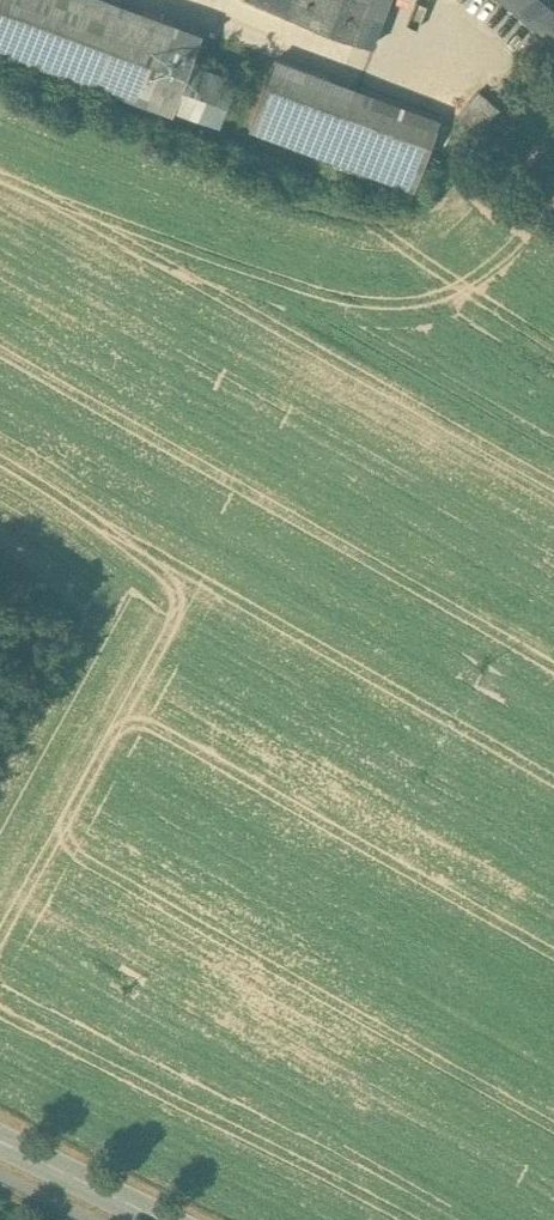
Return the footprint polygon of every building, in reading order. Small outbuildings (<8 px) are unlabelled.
[(113,0),(0,0),(0,45),(171,108),(199,32),(113,0)] [(285,10),(289,0),(258,0),(285,10)] [(285,10),(371,43),(388,0),(289,0),(285,10)] [(543,30),(553,39),(553,0),(506,0),(543,30)] [(437,119),(274,60),(249,128),(412,188),(437,119)] [(198,63),(192,82),(232,94),(237,75),(198,63)] [(478,90),(457,116),(466,120),(485,96),(478,90)] [(485,96),(466,120),(467,120),(468,119),(480,130),(499,108),(485,96)]
